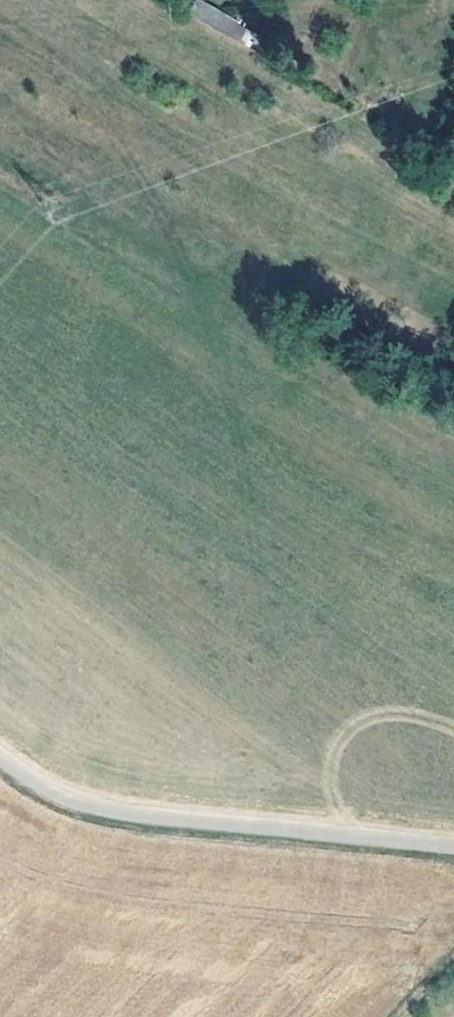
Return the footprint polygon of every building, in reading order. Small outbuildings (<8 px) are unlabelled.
[(189,11),(213,25),(220,9),(205,0),(195,0),(189,11)] [(220,9),(213,25),(230,34),(237,22),(239,20),(220,9)] [(237,22),(230,34),(241,41),(248,29),(237,22)]
